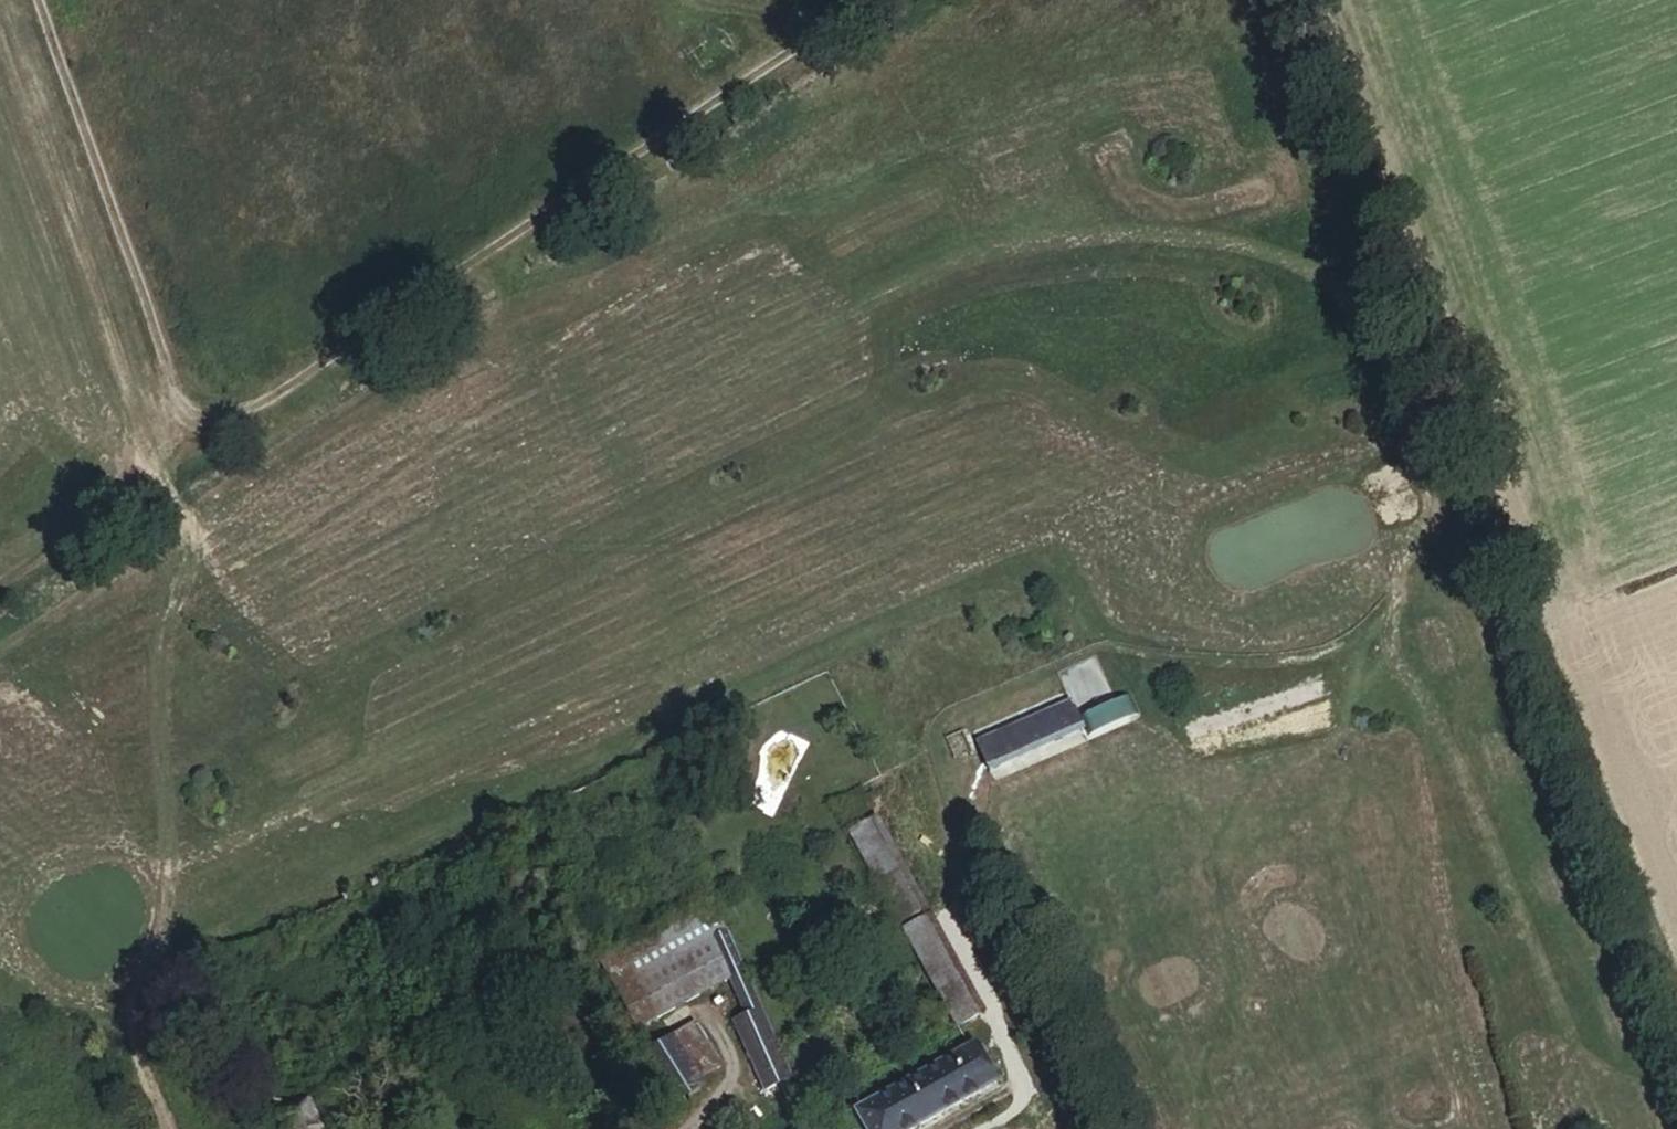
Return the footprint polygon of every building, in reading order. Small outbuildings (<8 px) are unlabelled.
[(1156,710),(1141,674),(1118,684),(1133,720),(1156,710)] [(1089,679),(981,726),(1007,787),(1094,750),(1082,721),(1103,711),(1089,679)] [(978,989),(868,802),(851,812),(837,821),(921,965),(935,989),(946,1008),(978,989)] [(834,817),(837,821),(851,812),(848,808),(834,817)] [(769,973),(724,862),(705,874),(715,900),(748,982),(769,973)] [(935,989),(921,965),(903,975),(917,1000),(935,989)] [(798,1043),(769,973),(748,982),(737,986),(765,1056),(778,1051),(798,1043)] [(739,1017),(723,975),(704,983),(720,1024),(739,1017)] [(720,1024),(704,983),(658,1001),(679,1055),(708,1044),(703,1031),(720,1024)] [(679,1055),(658,1001),(643,1007),(664,1061),(679,1055)] [(845,1094),(865,1128),(893,1128),(994,1071),(967,1024),(845,1094)] [(815,1086),(798,1043),(778,1051),(796,1094),(815,1086)] [(325,1100),(296,1118),(304,1128),(345,1128),(325,1100)]
